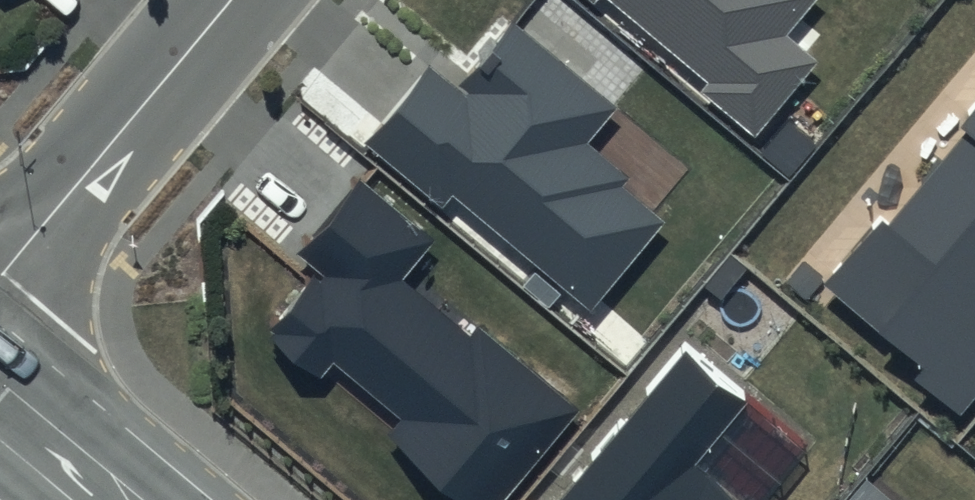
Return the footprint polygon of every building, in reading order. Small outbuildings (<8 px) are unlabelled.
[(710,83),(703,91),(756,136),(820,61),(790,35),(820,0),(613,0),(710,83)] [(616,108),(513,25),(461,90),(428,64),(362,145),(443,210),(452,198),(592,310),(663,222),(618,187),(627,176),(587,144),(616,108)] [(958,127),(964,132),(888,223),(882,218),(827,286),(926,368),(918,378),(959,411),(974,392),(974,107),(958,127)] [(358,174),(291,253),(321,278),(271,338),(319,378),(332,362),(403,421),(394,432),(475,499),(501,499),(577,409),(476,324),(469,333),(404,278),(437,240),(358,174)] [(685,337),(549,499),(741,499),(698,464),(755,395),(685,337)]
